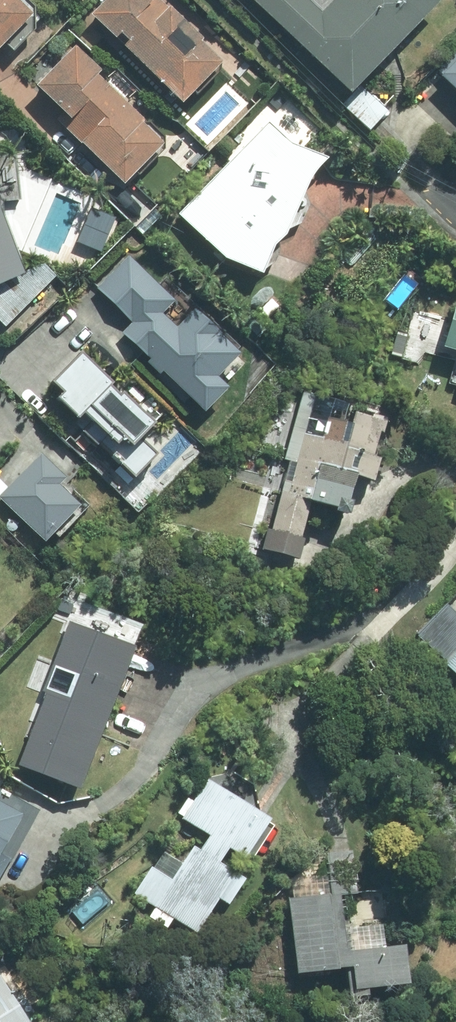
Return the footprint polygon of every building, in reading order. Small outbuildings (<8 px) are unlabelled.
[(34,17),(18,0),(0,0),(0,49),(34,17)] [(88,16),(181,105),(225,60),(162,0),(103,0),(88,16)] [(352,100),(445,2),(443,0),(341,0),(323,19),(304,0),(248,0),(352,100)] [(73,44),(36,82),(64,110),(56,119),(125,186),(165,144),(94,76),(100,70),(73,44)] [(446,102),(455,107),(455,83),(446,102)] [(227,262),(261,274),(270,249),(282,239),(326,158),(267,126),(180,217),(227,262)] [(22,273),(0,214),(0,282),(22,273)] [(174,301),(126,254),(94,286),(130,321),(118,333),(203,416),(229,389),(223,384),(246,360),(195,310),(175,330),(159,315),(174,301)] [(442,344),(455,348),(455,301),(442,344)] [(64,395),(59,400),(76,415),(71,421),(118,463),(105,477),(140,509),(162,484),(146,469),(188,424),(156,394),(141,410),(79,354),(52,384),(64,395)] [(265,452),(290,460),(261,552),(294,562),(312,503),(343,512),(355,475),(374,481),(391,424),(352,412),(349,423),(337,420),(343,402),(302,389),(294,417),(278,412),(265,452)] [(40,451),(11,484),(0,475),(0,503),(46,543),(79,506),(59,488),(69,477),(40,451)] [(415,637),(455,680),(455,610),(450,604),(415,637)] [(79,791),(136,632),(73,609),(15,768),(79,791)] [(218,788),(200,778),(178,815),(208,833),(197,851),(191,847),(181,862),(162,850),(134,896),(193,932),(214,898),(227,906),(244,879),(217,863),(229,843),(246,854),(268,819),(257,812),(252,786),(229,771),(218,788)] [(20,819),(29,824),(35,814),(0,792),(0,852),(20,819)] [(9,864),(0,859),(0,878),(9,864)] [(343,889),(288,895),(296,974),(350,969),(352,988),(409,982),(406,947),(350,953),(343,889)] [(0,975),(0,1021),(29,1021),(0,975)]
